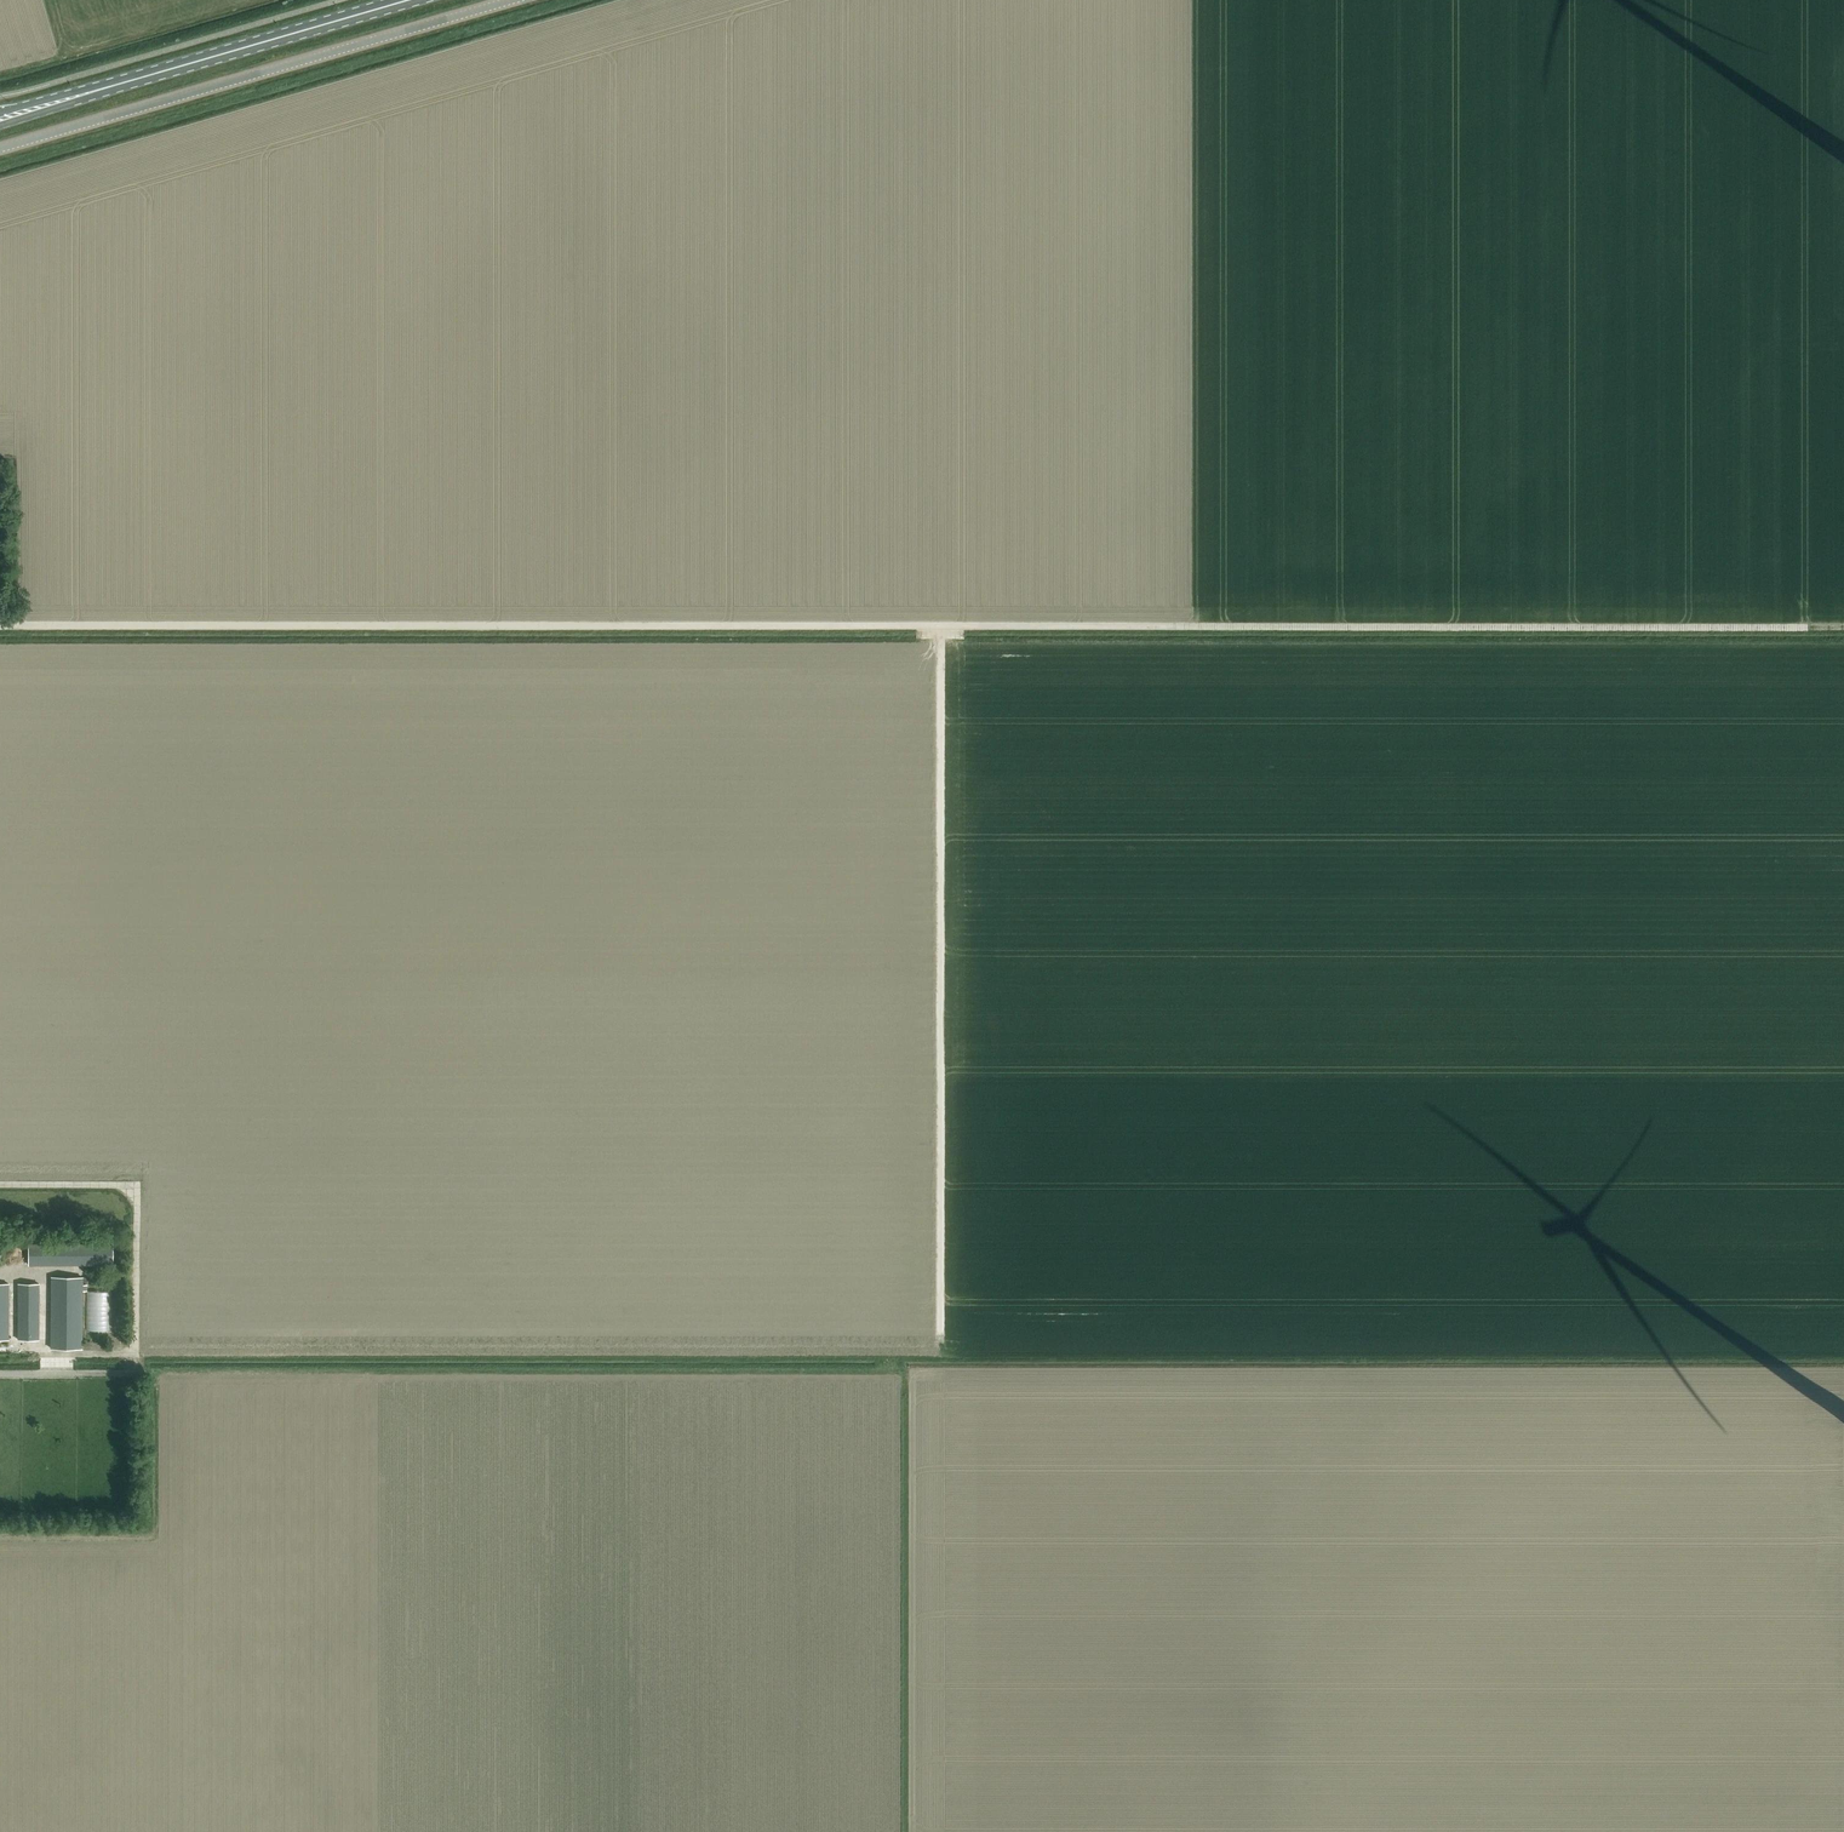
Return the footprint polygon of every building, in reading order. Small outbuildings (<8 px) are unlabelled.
[(113,1265),(113,1240),(29,1240),(29,1265),(113,1265)] [(82,1348),(82,1277),(51,1277),(51,1348),(82,1348)] [(9,1283),(0,1283),(0,1339),(8,1339),(9,1283)] [(39,1339),(39,1283),(18,1283),(18,1339),(39,1339)] [(110,1325),(112,1287),(95,1286),(93,1325),(110,1325)]
